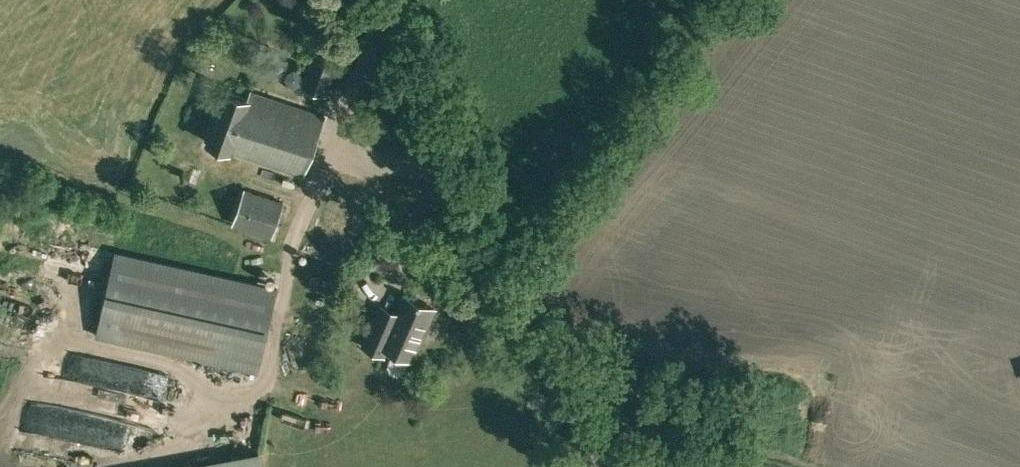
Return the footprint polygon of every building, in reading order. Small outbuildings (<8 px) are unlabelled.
[(326,96),(340,60),(314,52),(301,88),(326,96)] [(303,174),(322,113),(248,89),(246,97),(224,90),(208,141),(229,148),(229,150),(303,174)] [(272,236),(282,201),(244,189),(233,223),(272,236)] [(277,287),(116,250),(96,336),(259,371),(277,287)] [(434,307),(404,294),(397,310),(379,302),(374,312),(377,314),(363,345),(383,354),(386,347),(411,358),(434,307)] [(217,387),(213,397),(229,403),(233,394),(217,387)]
